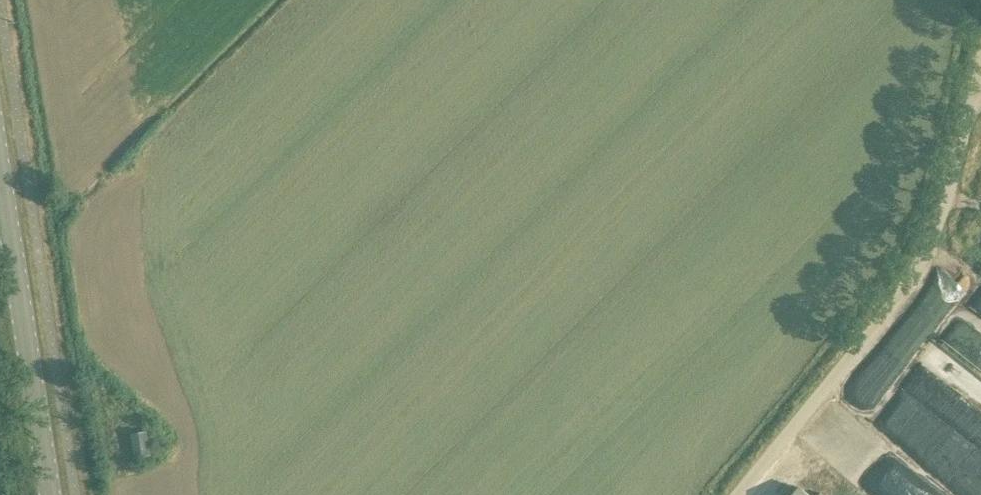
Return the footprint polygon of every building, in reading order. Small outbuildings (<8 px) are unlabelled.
[(980,345),(980,316),(968,308),(947,345),(973,359),(980,345)] [(980,408),(980,375),(933,343),(918,365),(980,408)] [(151,455),(147,431),(131,433),(135,457),(151,455)] [(791,494),(808,494),(798,487),(791,494)]
